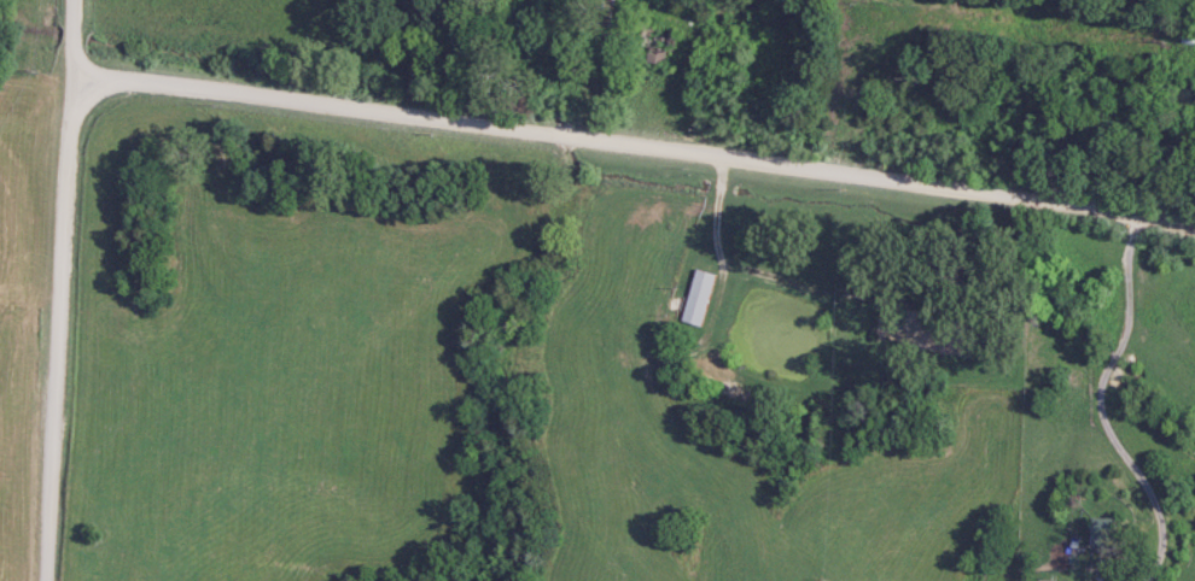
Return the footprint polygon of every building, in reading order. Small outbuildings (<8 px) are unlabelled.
[(589,9),(611,9),(611,0),(589,0),(589,9)] [(638,63),(659,64),(659,51),(672,51),(672,26),(639,26),(638,63)] [(698,327),(710,274),(690,269),(678,322),(698,327)] [(1083,546),(1103,546),(1103,529),(1083,529),(1083,546)]
